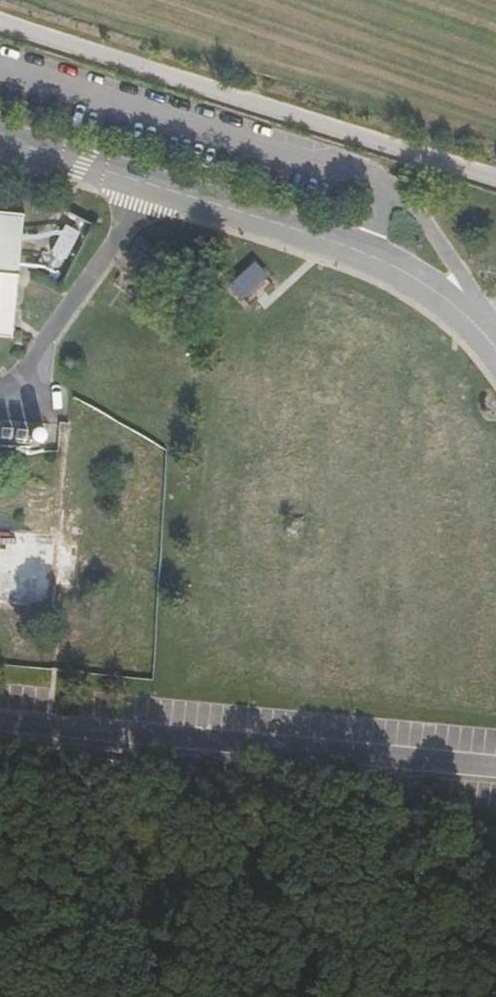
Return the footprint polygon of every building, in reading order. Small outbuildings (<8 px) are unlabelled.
[(7,333),(7,334),(9,335),(21,210),(23,210),(23,208),(0,206),(0,332),(7,333)] [(256,264),(231,285),(248,303),(272,283),(256,264)] [(67,486),(50,484),(47,519),(64,521),(67,486)] [(28,485),(26,526),(46,527),(48,486),(28,485)] [(48,614),(48,618),(49,618),(52,590),(71,592),(71,590),(69,590),(73,551),(56,550),(57,537),(55,537),(55,541),(0,536),(0,609),(48,614)]
